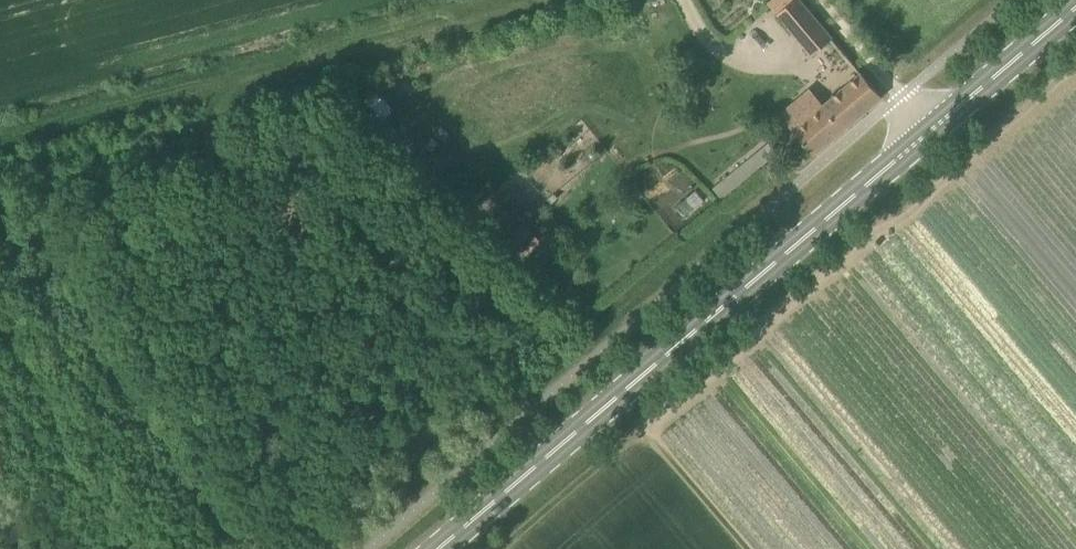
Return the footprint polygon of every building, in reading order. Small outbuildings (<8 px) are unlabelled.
[(831,37),(799,0),(793,0),(777,14),(812,53),(831,37)] [(815,154),(883,96),(862,72),(794,130),(815,154)] [(768,142),(712,188),(721,199),(777,153),(768,142)] [(522,222),(507,236),(519,248),(534,233),(522,222)]
